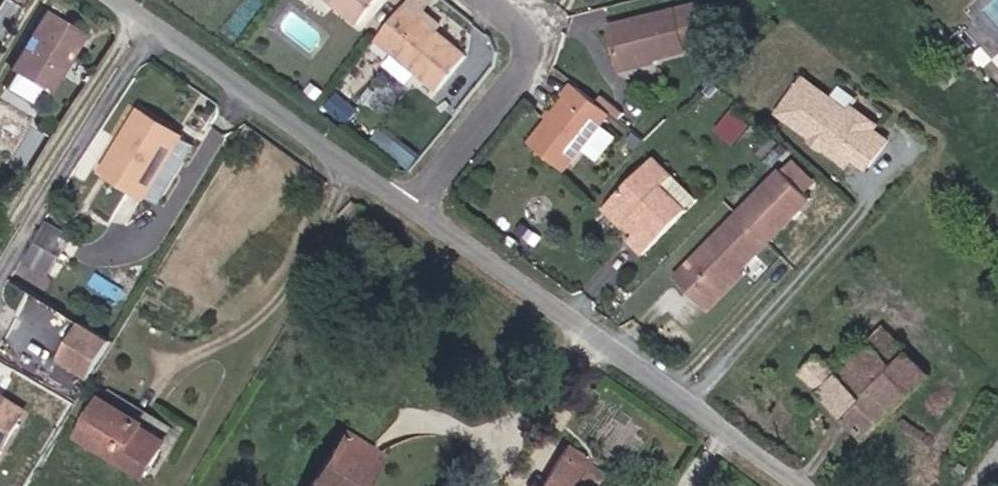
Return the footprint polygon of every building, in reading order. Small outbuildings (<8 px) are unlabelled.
[(371,19),(387,0),(347,0),(371,19)] [(426,14),(437,0),(419,0),(415,5),(426,14)] [(455,92),(483,58),(426,14),(415,5),(388,39),(455,92)] [(715,46),(729,42),(721,6),(636,27),(645,64),(683,55),(684,60),(717,52),(715,46)] [(43,88),(76,34),(40,15),(9,69),(15,72),(5,90),(31,105),(41,87),(43,88)] [(647,75),(685,66),(684,60),(683,55),(645,64),(647,75)] [(545,142),(582,174),(629,119),(612,105),(592,88),(545,142)] [(882,192),(903,171),(888,155),(889,144),(875,129),(864,131),(830,98),(802,125),(863,187),(870,181),(882,192)] [(641,120),(616,100),(612,105),(629,119),(636,125),(641,120)] [(97,174),(137,199),(181,132),(140,107),(97,174)] [(734,107),(717,128),(736,143),(753,122),(734,107)] [(640,128),(644,123),(641,120),(636,125),(640,128)] [(137,199),(149,207),(191,140),(181,132),(137,199)] [(774,161),(785,174),(801,159),(789,146),(774,161)] [(624,260),(640,278),(700,226),(679,201),(693,190),(672,165),(610,218),(627,238),(637,250),(624,260)] [(816,175),(801,189),(813,202),(829,188),(816,175)] [(713,296),(725,309),(751,285),(806,235),(802,230),(822,211),(813,202),(801,189),(689,292),(703,306),(713,296)] [(700,226),(715,214),(693,190),(679,201),(700,226)] [(621,243),(627,238),(610,218),(603,223),(621,243)] [(74,266),(86,246),(43,220),(16,262),(35,273),(49,253),(74,266)] [(703,306),(723,327),(759,293),(751,285),(725,309),(713,296),(703,306)] [(93,376),(112,335),(78,319),(59,361),(93,376)] [(906,364),(920,350),(897,327),(881,343),(906,364)] [(882,443),(946,374),(920,350),(906,364),(881,343),(853,370),(834,353),(812,376),(882,443)] [(36,413),(40,405),(0,384),(0,394),(36,413)] [(36,413),(0,394),(0,434),(19,444),(36,413)] [(181,440),(117,399),(96,431),(160,473),(181,440)] [(391,461),(354,437),(322,485),(375,485),(391,461)] [(585,471),(563,456),(545,485),(575,485),(585,471)]
